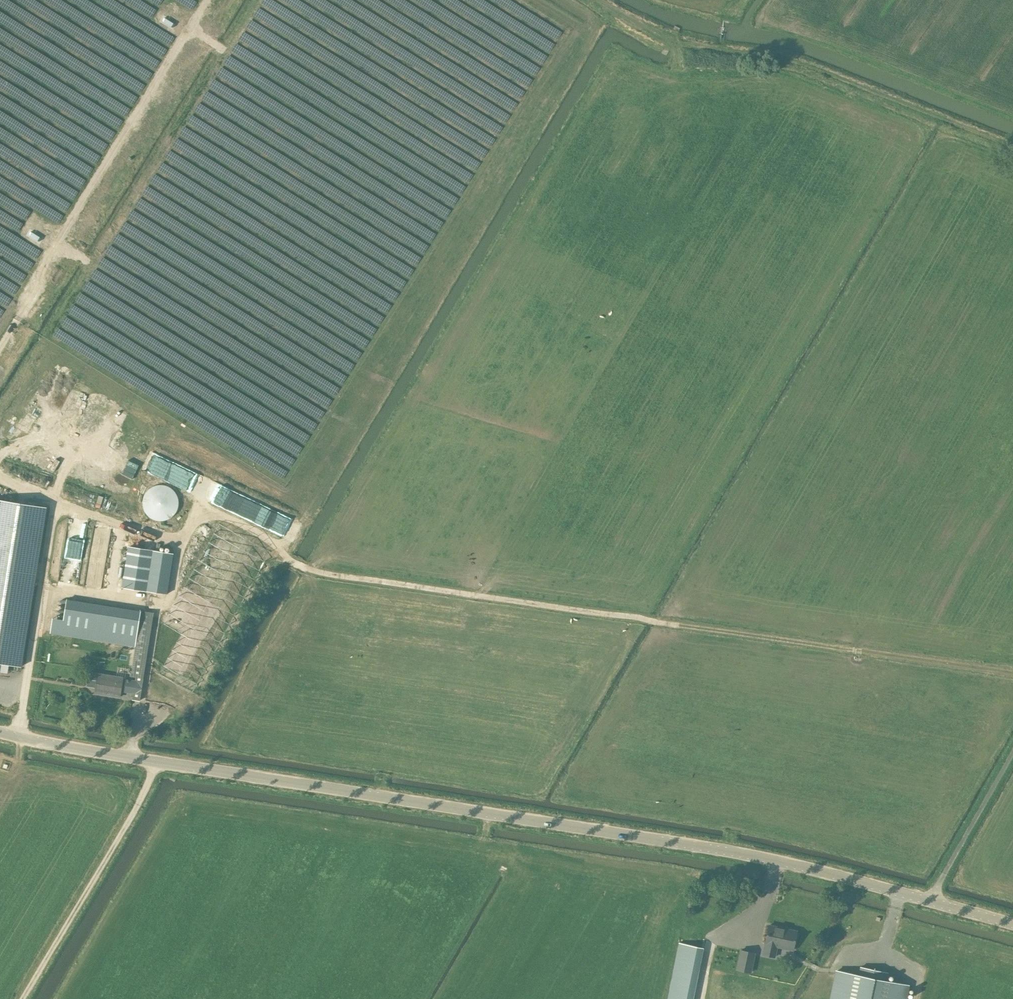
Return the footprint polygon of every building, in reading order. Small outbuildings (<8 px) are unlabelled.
[(162,19),(173,26),(175,21),(165,15),(162,19)] [(28,236),(38,243),(41,238),(30,232),(28,236)] [(142,503),(142,504),(142,505),(143,506),(143,508),(144,510),(144,511),(145,512),(146,514),(148,515),(148,516),(150,517),(151,518),(153,519),(154,519),(156,520),(157,520),(159,520),(161,520),(162,520),(164,520),(165,519),(167,518),(169,517),(171,517),(172,516),(173,514),(174,513),(175,512),(176,511),(177,509),(177,507),(178,505),(178,504),(178,503),(178,502),(178,500),(178,499),(177,498),(177,496),(176,495),(176,494),(175,493),(174,491),(173,490),(172,489),(171,488),(169,487),(168,486),(166,485),(165,485),(163,484),(161,484),(159,484),(157,484),(156,485),(154,485),(152,486),(151,487),(149,488),(148,489),(147,490),(145,492),(144,493),(144,495),(143,497),(142,499),(142,501),(142,502),(142,503)] [(101,494),(98,505),(106,507),(109,496),(101,494)] [(289,525),(293,516),(241,494),(237,503),(249,508),(245,518),(285,534),(289,525)] [(0,663),(22,666),(47,507),(0,500),(0,665),(0,663)] [(177,640),(154,681),(187,699),(266,558),(215,530),(159,630),(177,640)] [(147,591),(153,550),(153,549),(128,546),(122,587),(147,591)] [(153,550),(147,591),(169,594),(175,553),(153,550)] [(68,598),(62,634),(136,646),(131,676),(136,677),(136,680),(124,678),(124,677),(99,673),(90,672),(88,685),(97,687),(96,693),(121,697),(122,691),(134,693),(133,699),(140,701),(154,612),(148,611),(142,610),(68,598)] [(766,954),(775,956),(777,946),(793,949),(797,931),(769,925),(765,943),(766,943),(763,954),(766,954)] [(755,953),(741,950),(737,969),(751,972),(755,953)] [(677,953),(668,998),(692,998),(701,958),(677,953)] [(838,970),(832,998),(906,998),(909,984),(887,980),(889,972),(862,967),(860,974),(838,970)]
